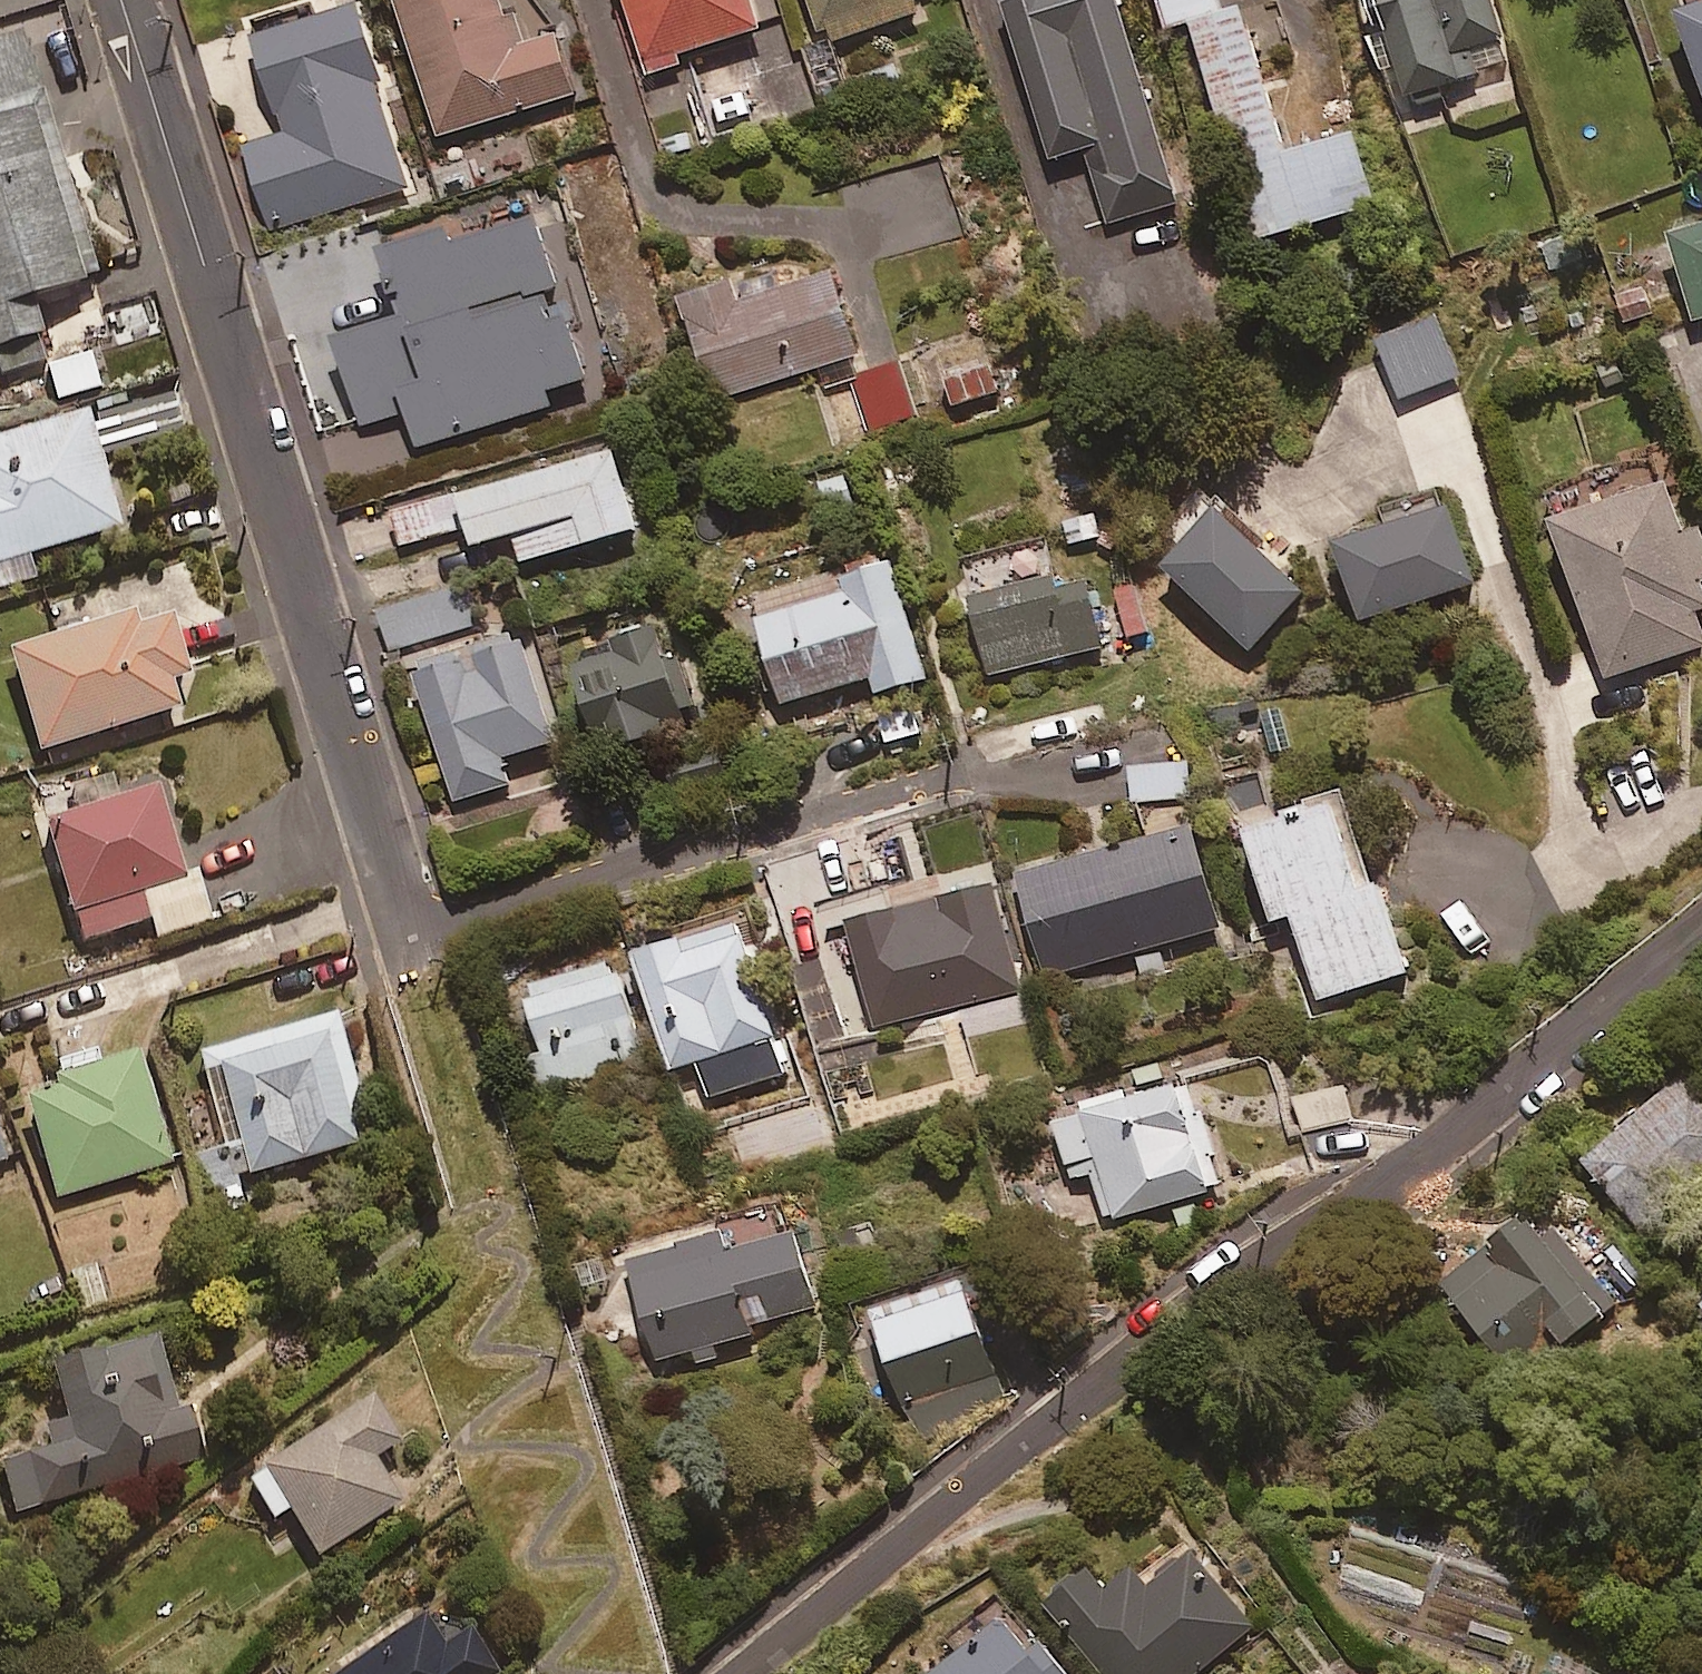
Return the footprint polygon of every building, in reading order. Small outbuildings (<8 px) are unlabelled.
[(512,0),(421,0),(402,6),(443,139),(577,98),(560,41),(527,50),(512,0)] [(741,40),(764,33),(754,0),(624,0),(648,78),(681,68),(678,60),(694,55),(702,80),(749,65),(741,40)] [(825,47),(918,16),(913,0),(810,0),(825,47)] [(1118,0),(1020,0),(1006,4),(1052,162),(1089,151),(1111,225),(1178,205),(1118,0)] [(1218,0),(1159,0),(1169,33),(1195,26),(1257,244),(1375,210),(1354,137),(1286,156),(1246,14),(1224,20),(1218,0)] [(1495,0),(1382,0),(1413,100),(1516,68),(1495,0)] [(408,188),(355,9),(257,38),(286,138),(244,150),(267,229),(408,188)] [(1681,16),(1701,76),(1701,9),(1681,16)] [(17,24),(0,30),(0,379),(51,363),(33,305),(100,284),(17,24)] [(561,295),(539,225),(459,250),(455,238),(388,259),(407,321),(337,343),(363,427),(405,414),(416,450),(551,407),(547,395),(589,382),(568,315),(552,320),(545,300),(561,295)] [(1677,243),(1701,323),(1701,235),(1677,243)] [(864,374),(835,280),(741,308),(735,287),(685,303),(715,402),(818,370),(823,387),(864,374)] [(1436,311),(1372,334),(1397,400),(1461,377),(1436,311)] [(1000,393),(992,368),(946,381),(953,407),(1000,393)] [(89,422),(0,448),(0,567),(121,532),(89,422)] [(640,536),(620,457),(345,526),(354,559),(470,530),(475,551),(517,540),(524,565),(640,536)] [(1701,611),(1701,541),(1700,534),(1686,538),(1670,489),(1559,526),(1611,681),(1701,650),(1701,630),(1696,613),(1701,611)] [(1255,658),(1309,602),(1248,542),(1255,536),(1208,490),(1172,526),(1195,549),(1170,574),(1255,658)] [(1470,577),(1447,507),(1333,543),(1356,614),(1470,577)] [(929,683),(894,568),(846,582),(843,572),(749,600),(781,707),(873,680),(879,698),(929,683)] [(1055,585),(1053,576),(970,593),(987,675),(1104,651),(1089,578),(1055,585)] [(481,625),(469,585),(380,613),(393,653),(481,625)] [(1148,638),(1139,588),(1114,592),(1123,643),(1148,638)] [(141,637),(137,625),(128,627),(124,614),(60,633),(64,646),(16,660),(43,754),(180,714),(173,690),(191,684),(175,628),(141,637)] [(557,745),(525,643),(416,678),(456,805),(513,787),(505,762),(557,745)] [(691,719),(704,715),(689,663),(673,668),(667,648),(580,673),(601,743),(616,739),(621,757),(676,741),(674,734),(694,728),(691,719)] [(1191,798),(1190,766),(1131,769),(1132,802),(1191,798)] [(186,879),(159,797),(49,833),(85,942),(151,921),(157,938),(212,920),(197,875),(186,879)] [(1364,898),(1340,813),(1317,820),(1313,809),(1291,815),(1294,824),(1251,836),(1278,928),(1299,922),(1322,1004),(1410,979),(1385,892),(1364,898)] [(1221,933),(1197,832),(1021,874),(1045,975),(1221,933)] [(1020,991),(996,890),(851,925),(875,1026),(1020,991)] [(786,1075),(741,930),(640,961),(675,1074),(699,1066),(709,1099),(786,1075)] [(548,1090),(638,1063),(629,1034),(639,1031),(622,974),(612,977),(609,967),(519,994),(548,1090)] [(228,1152),(198,1160),(208,1197),(217,1194),(222,1211),(244,1205),(237,1179),(370,1143),(338,1024),(203,1060),(228,1152)] [(172,1167),(141,1066),(54,1092),(56,1100),(32,1107),(60,1201),(172,1167)] [(1700,1075),(1590,1166),(1646,1233),(1701,1187),(1701,1078),(1700,1075)] [(1346,1089),(1294,1097),(1300,1133),(1352,1124),(1346,1089)] [(1105,1220),(1225,1194),(1209,1123),(1201,1125),(1193,1090),(1059,1118),(1072,1179),(1095,1174),(1105,1220)] [(1446,1293),(1501,1365),(1539,1335),(1557,1359),(1620,1310),(1561,1235),(1547,1246),(1532,1226),(1446,1293)] [(692,1350),(696,1363),(720,1356),(717,1343),(818,1312),(795,1237),(729,1258),(723,1239),(632,1267),(660,1360),(692,1350)] [(1005,1397),(964,1284),(874,1317),(920,1444),(1005,1397)] [(54,1379),(70,1430),(47,1437),(53,1458),(6,1472),(20,1518),(205,1462),(192,1418),(181,1422),(159,1348),(54,1379)] [(401,1452),(373,1410),(250,1490),(274,1528),(292,1517),(320,1559),(401,1507),(376,1469),(401,1452)] [(1191,1539),(1114,1597),(1100,1579),(1057,1613),(1103,1673),(1201,1673),(1260,1630),(1191,1539)] [(1054,1666),(1046,1672),(1009,1625),(947,1673),(1060,1673),(1054,1666)] [(355,1673),(500,1673),(473,1635),(444,1654),(425,1626),(355,1673)] [(1557,1655),(1548,1673),(1594,1673),(1557,1655)]
